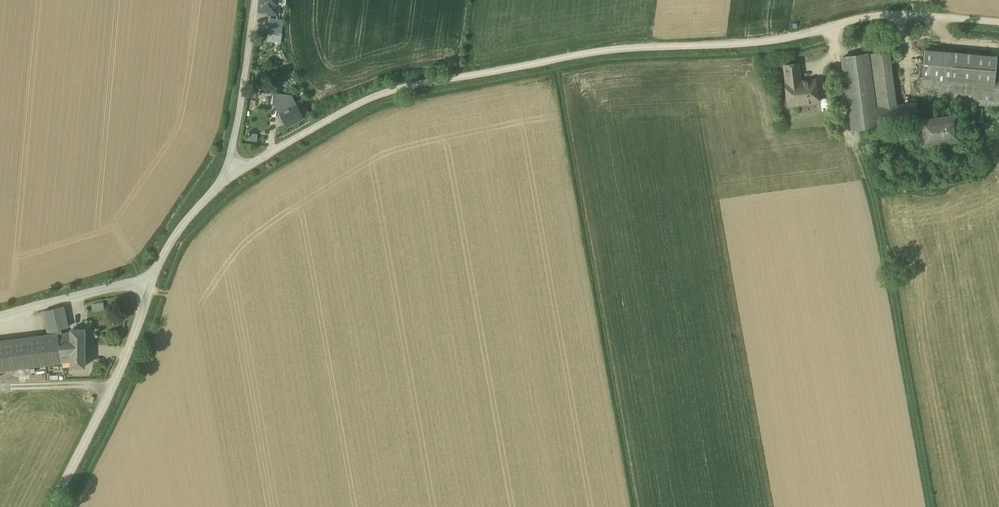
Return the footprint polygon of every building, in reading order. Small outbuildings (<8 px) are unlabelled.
[(260,8),(276,11),(278,0),(261,0),(260,8)] [(278,37),(280,21),(267,19),(266,36),(278,37)] [(927,47),(924,85),(942,87),(940,97),(998,103),(998,71),(998,62),(998,51),(927,47)] [(893,49),(844,54),(852,125),(898,119),(899,131),(923,128),(926,147),(962,144),(958,112),(920,117),(917,99),(897,101),(893,49)] [(802,60),(786,63),(789,105),(822,101),(818,74),(805,76),(802,60)] [(292,103),(291,100),(274,110),(284,128),(301,118),(300,116),(292,103)] [(300,116),(306,112),(298,100),(292,103),(300,116)] [(103,300),(92,304),(95,312),(107,309),(103,300)] [(0,337),(0,371),(69,360),(69,368),(86,368),(87,326),(72,325),(64,304),(46,309),(50,332),(0,337)]
